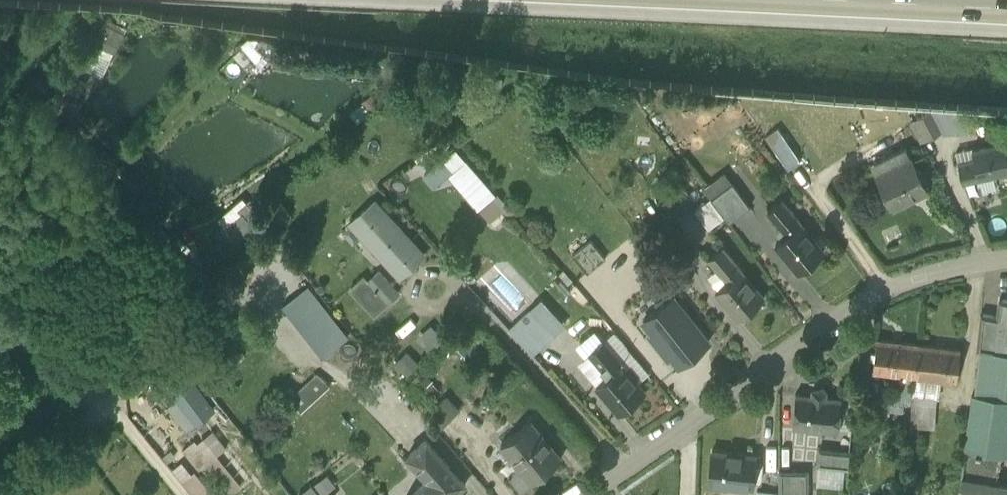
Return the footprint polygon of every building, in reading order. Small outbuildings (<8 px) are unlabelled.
[(114,54),(126,31),(104,20),(92,43),(114,54)] [(930,111),(917,118),(928,140),(941,133),(930,111)] [(801,160),(778,127),(765,136),(788,169),(801,160)] [(972,149),(978,178),(1006,172),(1006,151),(1005,141),(972,149)] [(449,178),(490,220),(508,202),(453,145),(423,175),(437,189),(449,178)] [(972,149),(956,152),(962,182),(978,178),(972,149)] [(139,190),(108,151),(96,162),(127,200),(139,190)] [(912,157),(876,175),(892,206),(928,188),(912,157)] [(750,206),(732,182),(711,198),(729,222),(750,206)] [(782,198),(767,211),(787,234),(800,223),(801,224),(802,223),(782,198)] [(261,215),(273,231),(292,217),(280,201),(261,215)] [(419,250),(385,212),(381,215),(371,204),(354,220),(364,231),(362,236),(399,277),(412,266),(407,260),(419,250)] [(236,207),(220,221),(240,245),(256,231),(251,224),(255,220),(249,213),(244,217),(236,207)] [(801,224),(800,223),(787,234),(775,244),(799,271),(824,251),(801,224)] [(590,239),(572,255),(587,273),(606,258),(590,239)] [(743,270),(722,246),(708,258),(727,281),(741,270),(742,271),(743,270)] [(742,271),(741,270),(727,281),(716,291),(739,319),(764,298),(742,271)] [(398,294),(379,272),(368,282),(364,277),(351,290),(374,316),(398,294)] [(704,345),(682,318),(683,317),(663,293),(648,305),(668,329),(657,338),(680,366),(704,345)] [(999,299),(997,316),(995,328),(1006,330),(1006,300),(999,299)] [(335,341),(295,301),(283,313),(324,353),(335,341)] [(997,316),(980,314),(976,349),(980,350),(991,352),(995,328),(997,316)] [(535,315),(514,335),(532,354),(553,334),(535,315)] [(428,352),(445,339),(432,323),(416,336),(428,352)] [(995,328),(991,352),(1006,354),(1006,330),(995,328)] [(416,337),(407,342),(416,359),(425,354),(416,337)] [(918,344),(877,339),(873,371),(915,376),(918,344)] [(645,392),(622,366),(624,365),(603,340),(589,353),(608,376),(597,385),(620,413),(645,392)] [(960,348),(918,344),(915,376),(941,379),(957,380),(960,348)] [(406,350),(396,361),(409,374),(419,363),(406,350)] [(980,350),(975,394),(975,395),(1006,400),(1006,354),(991,352),(980,350)] [(317,372),(291,397),(303,411),(330,385),(317,372)] [(941,379),(915,376),(913,396),(934,397),(939,397),(941,379)] [(208,403),(185,377),(173,388),(180,397),(172,404),(188,421),(208,403)] [(827,391),(823,386),(812,389),(811,395),(796,393),(793,427),(838,432),(842,398),(826,396),(827,391)] [(975,395),(975,394),(973,394),(965,448),(1002,455),(1005,455),(1006,443),(1006,400),(975,395)] [(448,395),(434,408),(446,420),(460,407),(448,395)] [(934,397),(913,396),(911,412),(933,414),(934,397)] [(561,459),(529,421),(501,444),(519,466),(509,475),(522,491),(561,459)] [(219,452),(227,443),(209,426),(184,453),(201,468),(204,465),(233,491),(247,476),(219,452)] [(427,441),(407,458),(427,481),(412,494),(410,493),(407,494),(454,494),(466,484),(427,441)] [(850,451),(819,448),(818,465),(848,468),(850,451)] [(1002,455),(965,448),(962,475),(996,481),(1002,455)] [(756,455),(712,450),(708,483),(753,487),(753,480),(760,481),(762,463),(755,462),(756,455)] [(171,467),(194,494),(215,494),(184,457),(171,467)] [(780,471),(780,494),(808,494),(808,470),(780,471)] [(996,481),(962,475),(959,492),(976,494),(1006,494),(1006,484),(996,481)]
